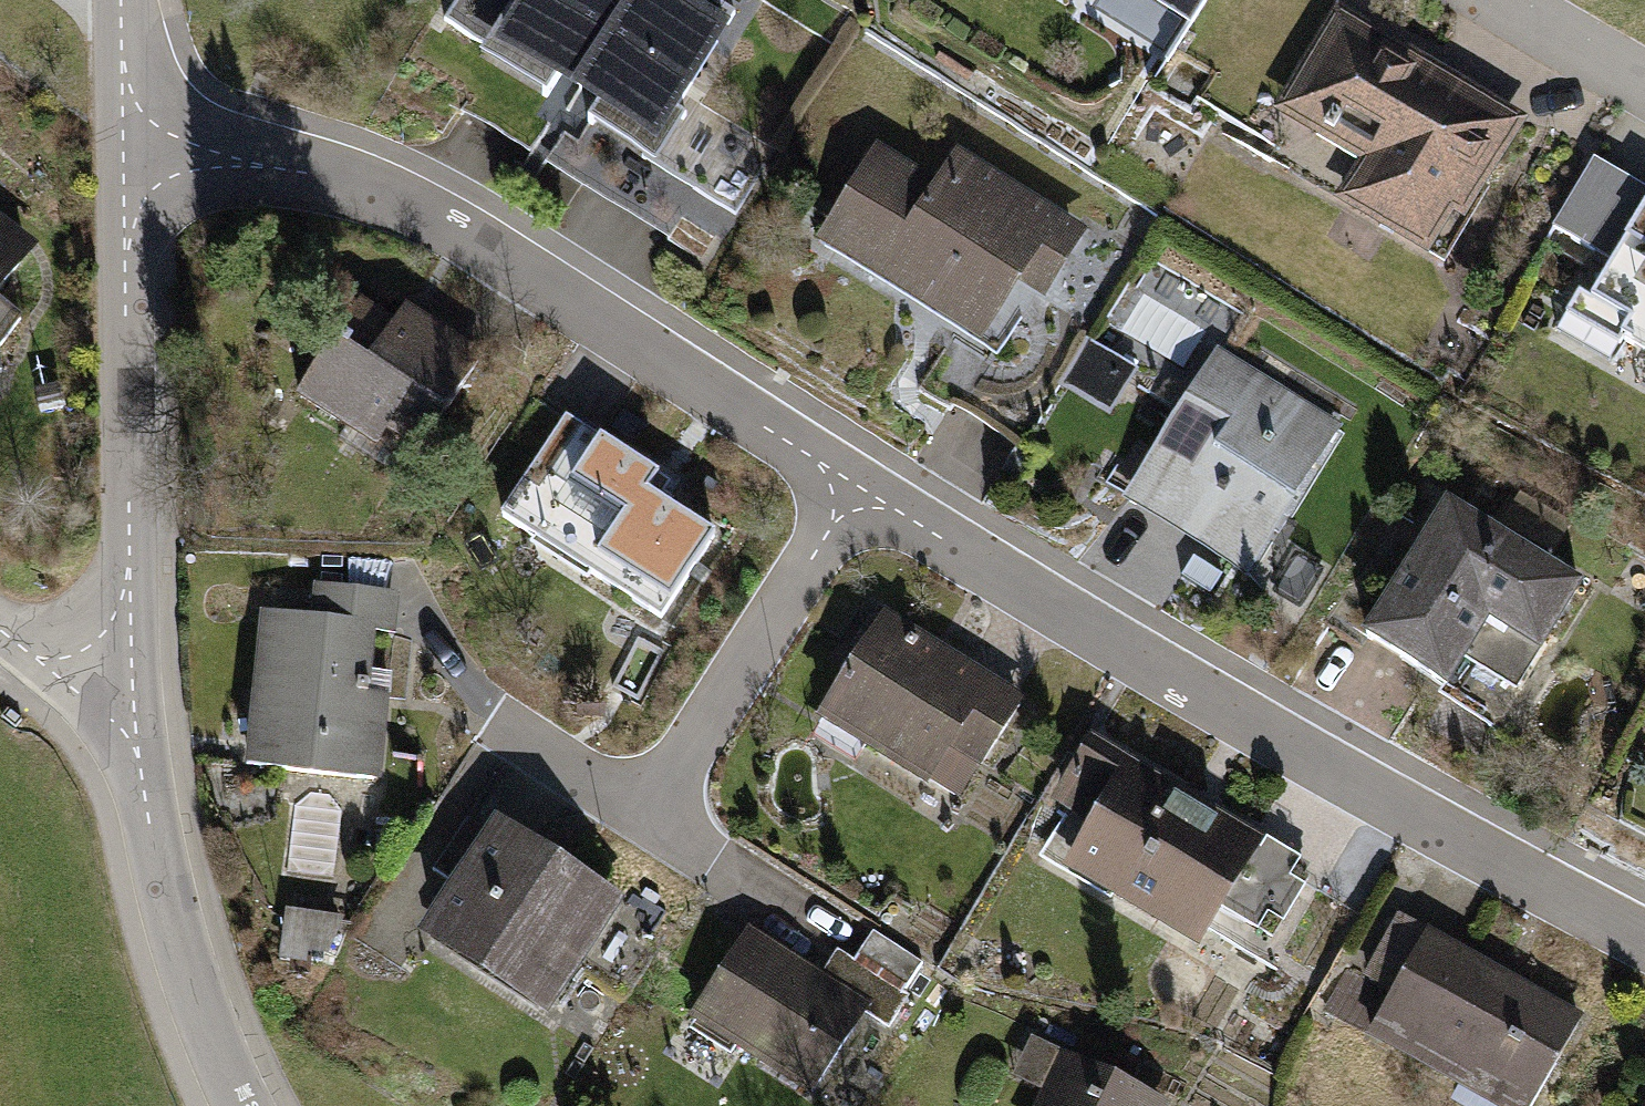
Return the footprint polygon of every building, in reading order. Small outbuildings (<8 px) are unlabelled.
[(572,107),(637,0),(523,0),(489,56),(572,107)] [(676,0),(637,0),(572,107),(654,157),(730,33),(676,0)] [(1447,249),(1528,116),(1339,3),(1258,136),(1447,249)] [(869,145),(808,246),(976,345),(1009,289),(1041,307),(1083,236),(946,155),(930,181),(869,145)] [(1592,159),(1522,278),(1644,349),(1644,190),(1592,159)] [(37,250),(0,222),(0,300),(37,250)] [(414,447),(479,346),(407,300),(369,359),(330,334),(292,392),(372,443),(383,427),(414,447)] [(1133,374),(1087,347),(1060,391),(1107,418),(1133,374)] [(1250,581),(1341,433),(1213,355),(1122,503),(1250,581)] [(564,418),(493,531),(660,634),(721,537),(711,530),(659,498),(669,483),(564,418)] [(1535,651),(1579,583),(1438,493),(1353,625),(1444,683),(1485,619),(1535,651)] [(310,626),(259,622),(247,772),(380,783),(387,699),(360,697),(364,641),(393,644),(397,598),(313,592),(310,626)] [(1022,698),(874,615),(814,723),(961,806),(1022,698)] [(1192,937),(1253,835),(1107,748),(1046,850),(1192,937)] [(540,1022),(619,900),(491,817),(411,939),(540,1022)] [(336,919),(282,912),(278,944),(332,951),(336,919)] [(1585,1022),(1400,915),(1342,1015),(1500,1105),(1537,1105),(1585,1022)] [(819,979),(746,935),(690,1027),(810,1099),(860,1017),(888,1034),(925,973),(869,939),(850,970),(831,959),(819,979)] [(1029,1036),(1007,1080),(1041,1097),(1036,1105),(1169,1105),(1029,1036)]
